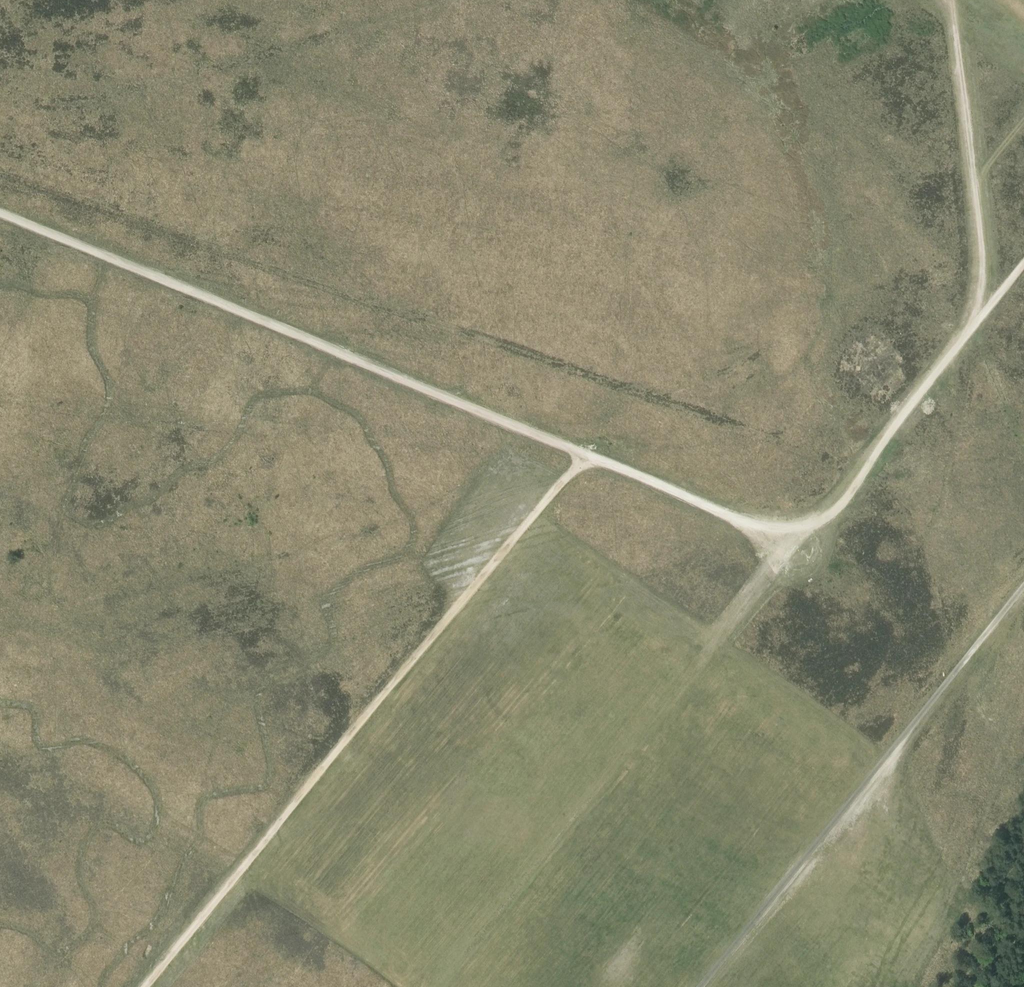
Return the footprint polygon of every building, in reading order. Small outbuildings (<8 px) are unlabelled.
[(513,470),(510,474),(513,476),(509,481),(522,492),(530,483),(513,470)] [(484,499),(482,504),(499,513),(502,508),(484,499)] [(450,601),(455,595),(448,590),(443,595),(450,601)] [(893,958),(895,955),(881,946),(879,949),(893,958)] [(890,946),(888,949),(900,955),(902,952),(890,946)] [(848,975),(854,979),(863,966),(857,962),(848,975)]
